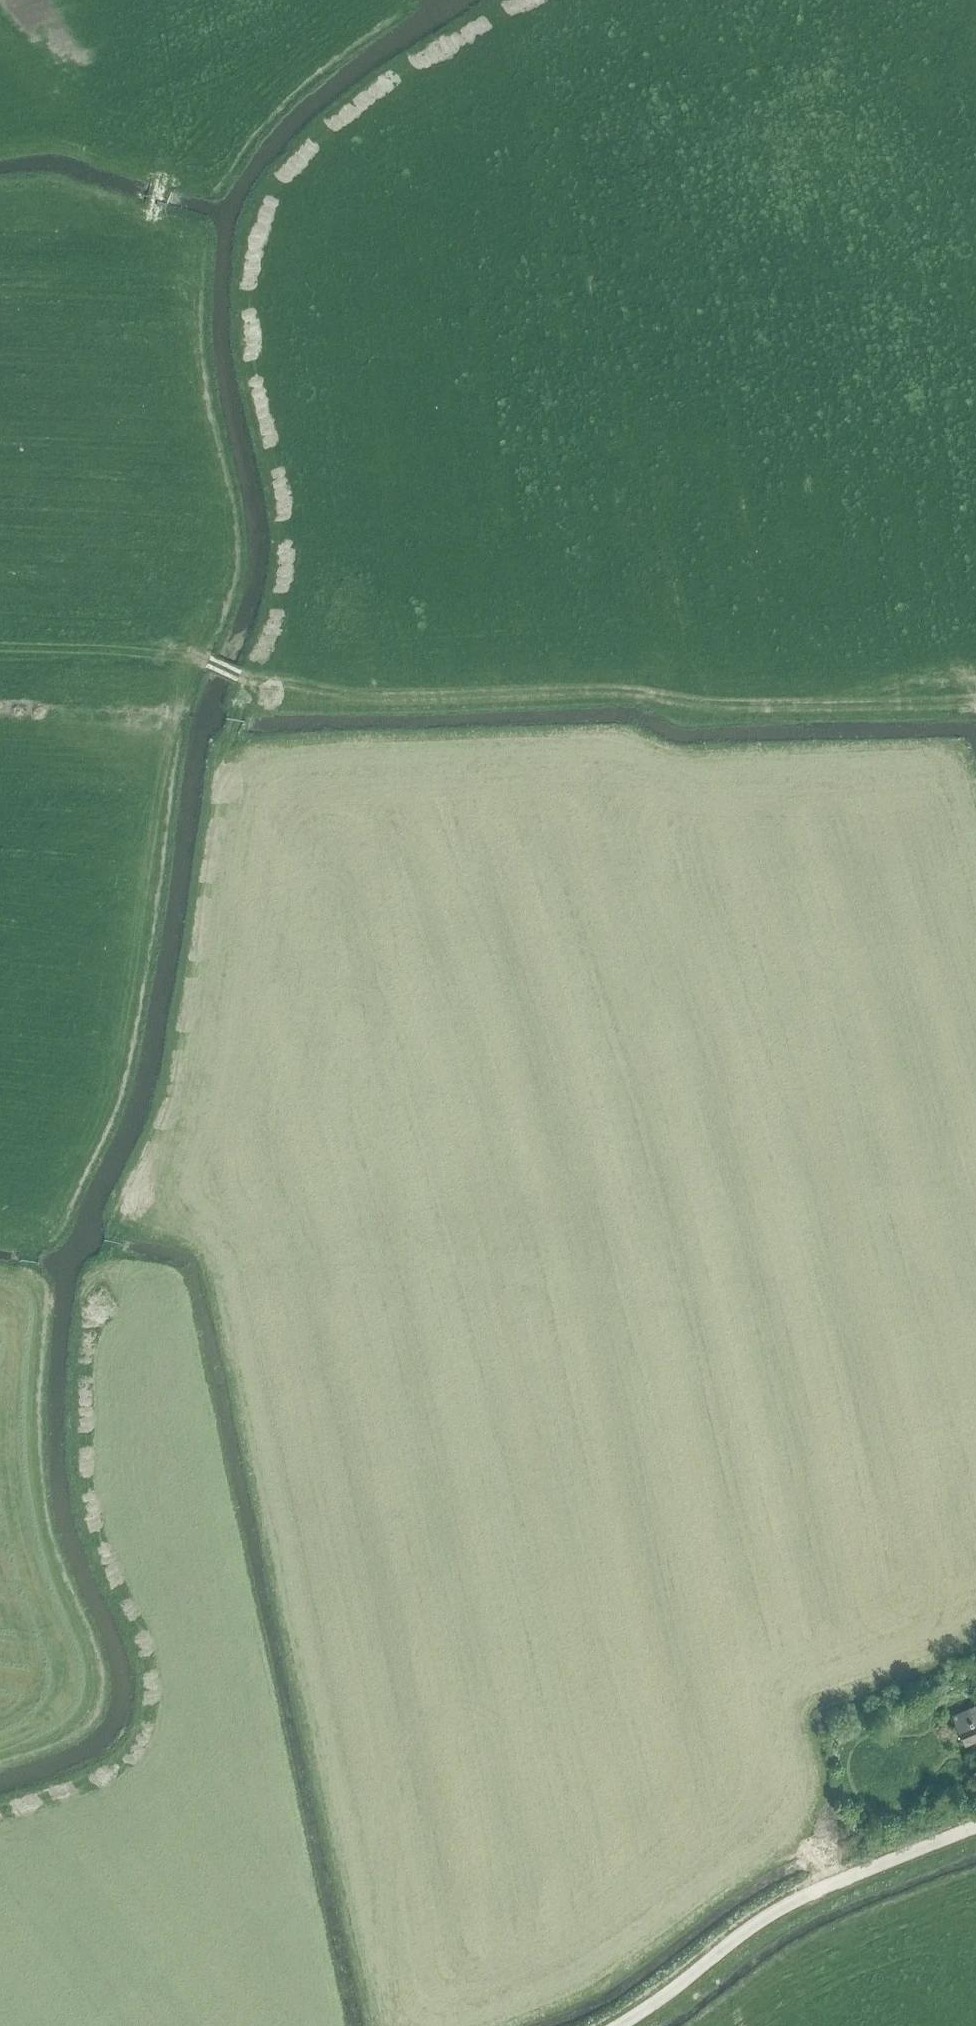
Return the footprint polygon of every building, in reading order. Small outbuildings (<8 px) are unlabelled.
[(966,1746),(975,1742),(975,1706),(953,1716),(966,1746)]
